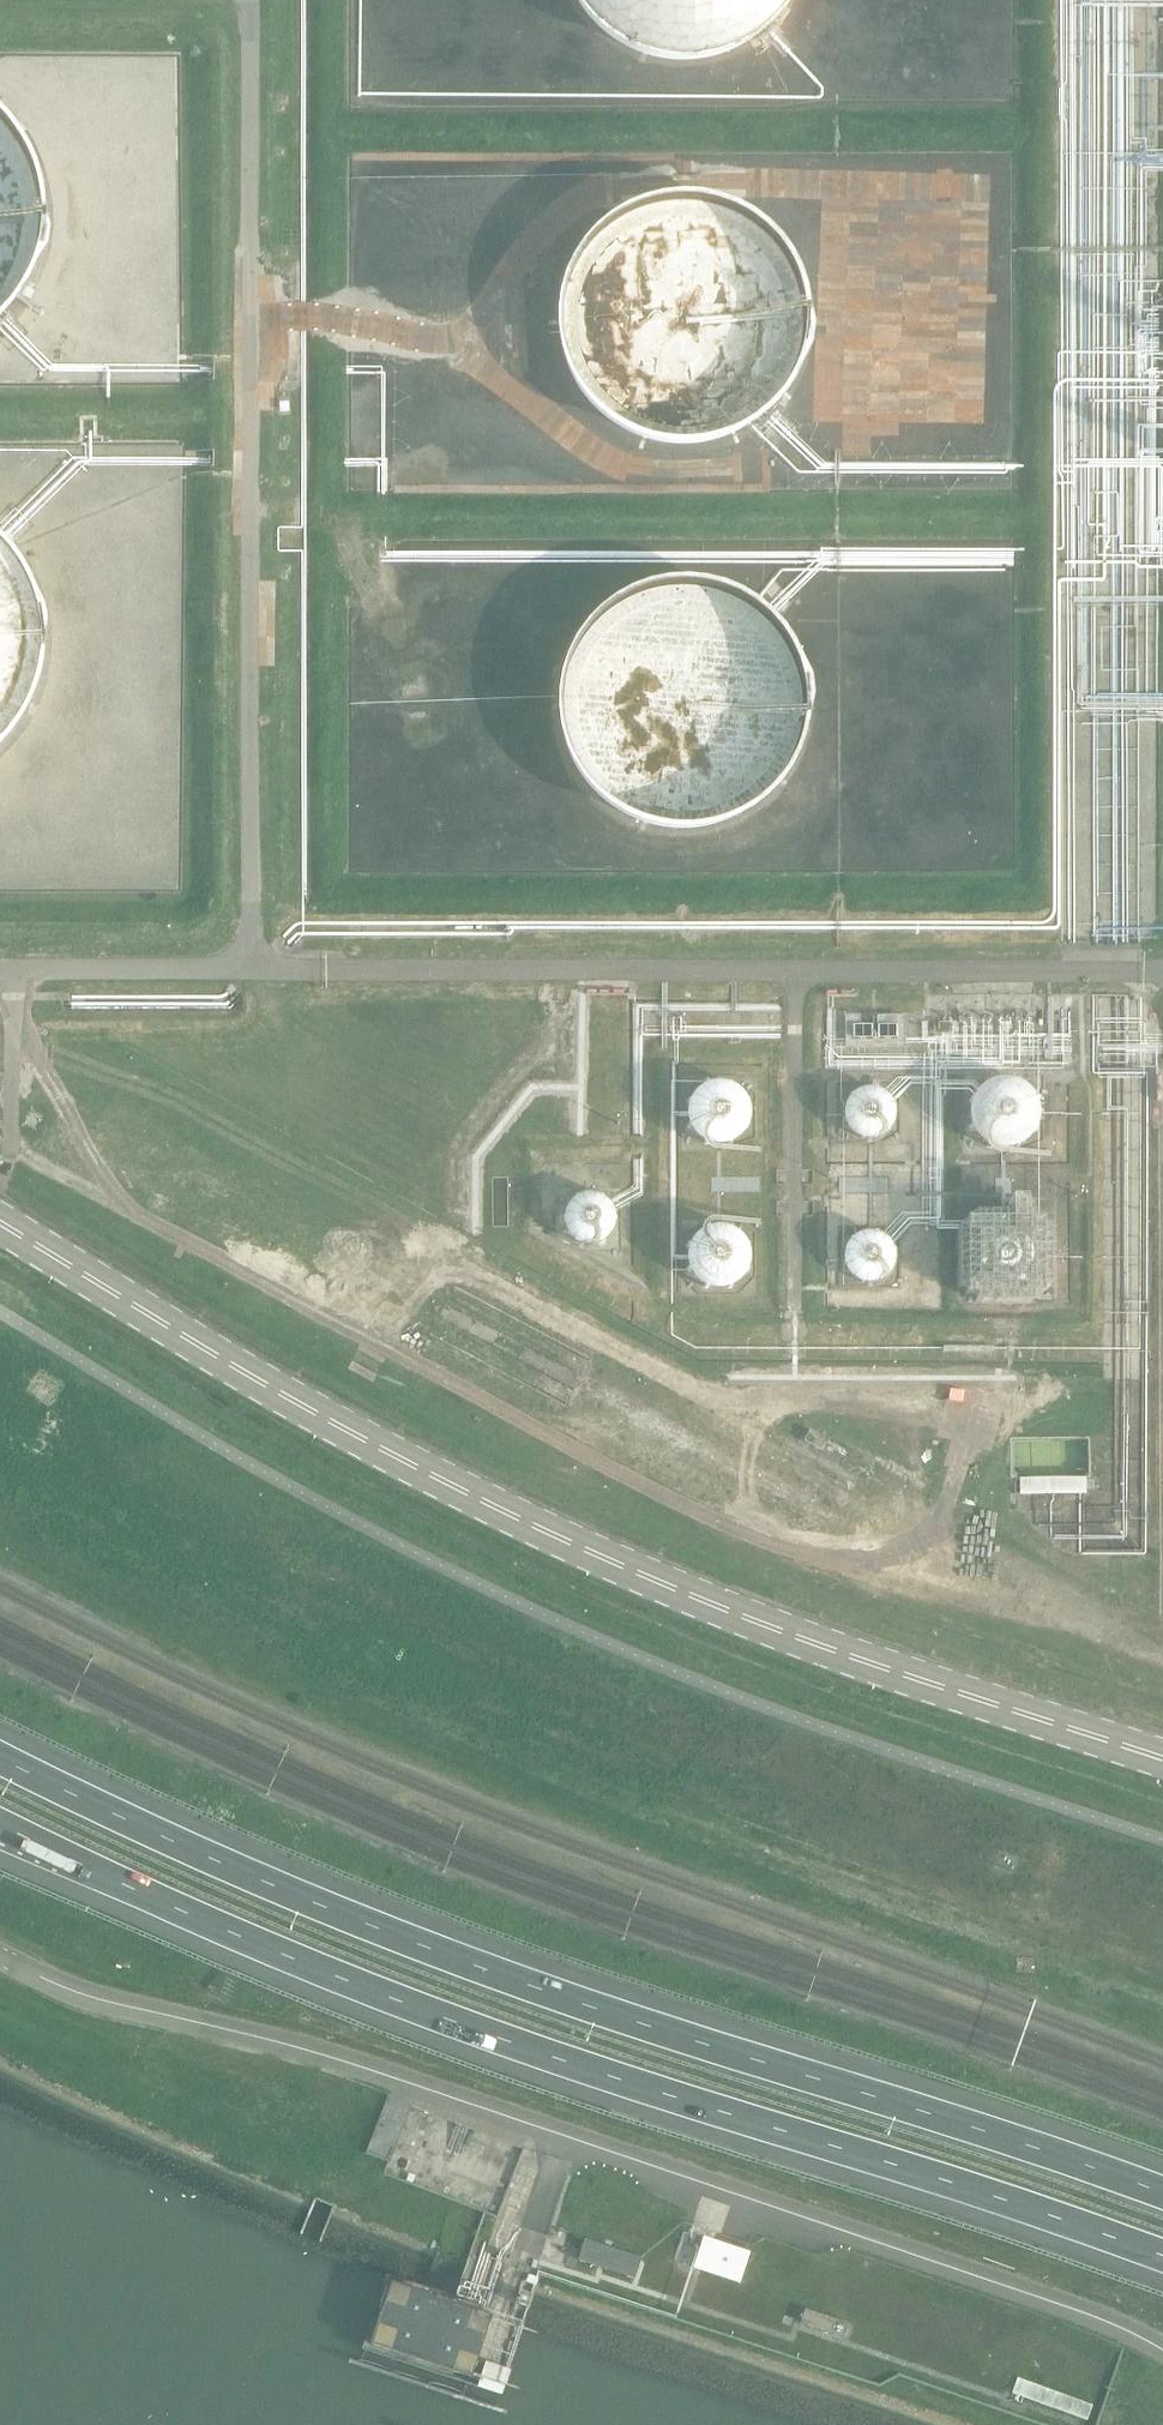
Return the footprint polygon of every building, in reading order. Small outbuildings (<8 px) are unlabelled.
[(690,61),(760,34),(784,0),(578,0),(616,43),(690,61)] [(45,208),(35,161),(10,120),(0,111),(0,319),(19,299),(40,255),(45,208)] [(807,346),(810,305),(799,266),(776,232),(744,208),(705,194),(664,194),(626,206),(591,232),(567,268),(557,310),(561,353),(579,392),(610,423),(649,441),(692,446),(732,436),(766,415),(792,384),(807,346)] [(48,633),(37,586),(13,545),(0,534),(0,746),(22,724),(42,680),(48,633)] [(807,731),(809,690),(798,651),(775,617),(743,593),(704,579),(664,579),(625,591),(590,617),(566,653),(556,695),(560,738),(579,777),(609,807),(648,826),(691,830),(731,821),(765,800),(792,769),(807,731)] [(1043,1110),(1043,1109),(1043,1103),(1040,1095),(1036,1088),(1032,1082),(1026,1077),(1020,1074),(1011,1072),(1004,1071),(996,1072),(989,1075),(982,1079),(977,1084),(974,1089),(970,1096),(968,1103),(968,1110),(968,1116),(971,1125),(976,1132),(981,1138),(987,1142),(993,1145),(1000,1147),(1008,1147),(1016,1146),(1021,1143),(1027,1140),(1032,1136),(1036,1131),(1040,1123),(1042,1117),(1043,1110)] [(749,1111),(749,1110),(748,1104),(746,1098),(744,1093),(740,1088),(736,1085),(730,1081),(725,1079),(719,1079),(712,1079),(708,1080),(703,1082),(697,1087),(692,1092),(690,1096),(688,1103),(687,1109),(687,1116),(689,1121),(695,1131),(700,1135),(704,1137),(711,1140),(716,1141),(723,1140),(728,1139),(734,1136),(739,1132),(743,1128),(746,1123),(748,1117),(749,1111)] [(896,1110),(896,1108),(896,1103),(894,1097),(891,1093),(888,1089),(880,1083),(875,1081),(870,1081),(864,1081),(858,1083),(853,1086),(850,1089),(844,1097),(842,1103),(841,1109),(842,1114),(843,1119),(845,1124),(849,1128),(857,1134),(863,1136),(868,1136),(878,1135),(884,1132),(888,1128),(894,1120),(896,1114),(896,1110)] [(619,1214),(619,1213),(617,1203),(614,1198),(611,1194),(603,1188),(593,1186),(586,1186),(580,1188),(572,1193),(568,1198),(566,1202),(564,1206),(563,1212),(565,1222),(567,1227),(570,1232),(574,1235),(580,1238),(590,1241),(597,1240),(602,1238),(610,1233),(616,1225),(618,1220),(619,1214)] [(1042,1256),(1042,1248),(1040,1241),(1036,1234),(1031,1228),(1025,1224),(1019,1220),(1011,1218),(1003,1218),(990,1221),(983,1225),(977,1230),(973,1235),(970,1241),(968,1249),(967,1256),(968,1263),(970,1270),(974,1278),(978,1283),(984,1287),(991,1291),(997,1293),(1005,1293),(1012,1293),(1018,1291),(1025,1287),(1031,1283),(1036,1276),(1040,1270),(1042,1263),(1042,1256)] [(753,1255),(753,1254),(752,1247),(750,1241),(747,1236),(744,1232),(738,1227),(733,1225),(723,1222),(716,1222),(710,1224),(704,1227),(699,1230),(695,1234),(691,1240),(689,1246),(688,1253),(689,1259),(690,1265),(692,1270),(696,1276),(700,1279),(706,1283),(718,1286),(723,1286),(731,1285),(736,1282),(742,1278),(747,1273),(750,1267),(752,1262),(753,1255)] [(897,1257),(897,1256),(897,1250),(895,1246),(892,1240),(889,1236),(881,1231),(877,1229),(871,1228),(866,1228),(860,1230),(851,1235),(845,1243),(843,1249),(842,1255),(843,1264),(846,1270),(849,1274),(857,1280),(863,1283),(868,1283),(873,1283),(879,1281),(888,1276),(892,1272),(895,1267),(896,1263),(897,1257)] [(809,1432),(804,1440),(823,1450),(827,1442),(828,1442),(829,1440),(826,1439),(810,1430),(809,1432)] [(1087,1491),(1087,1475),(1022,1476),(1022,1492),(1087,1491)] [(750,2253),(703,2238),(694,2266),(740,2281),(750,2253)] [(641,2258),(585,2240),(578,2260),(595,2265),(596,2263),(606,2266),(605,2269),(635,2279),(641,2258)] [(390,2283),(370,2345),(471,2378),(491,2316),(390,2283)] [(1014,2394),(1089,2421),(1095,2405),(1020,2378),(1014,2394)]
